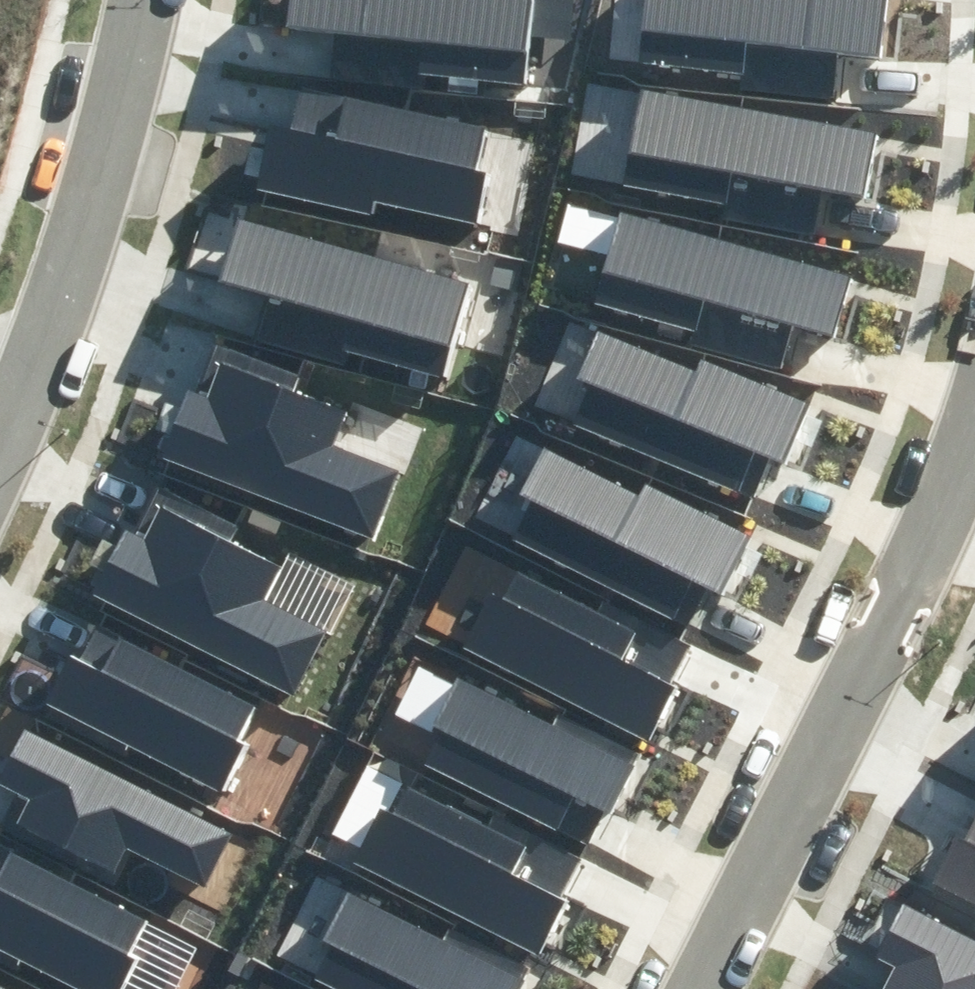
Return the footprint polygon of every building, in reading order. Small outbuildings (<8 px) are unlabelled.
[(522,81),(526,48),(533,48),(538,0),(294,0),(291,28),(380,37),(377,67),(522,81)] [(650,65),(805,78),(807,48),(897,56),(902,0),(655,0),(650,65)] [(495,153),(501,121),(313,83),(308,108),(264,99),(249,175),(489,222),(502,155),(495,153)] [(646,86),(627,189),(781,216),(786,186),(875,202),(888,129),(646,86)] [(629,199),(601,299),(751,340),(759,311),(846,335),(866,264),(629,199)] [(303,336),(444,373),(452,340),(459,342),(477,275),(243,213),(224,284),(310,306),(303,336)] [(603,390),(593,417),(745,475),(761,434),(799,448),(821,392),(710,350),(704,366),(608,330),(587,385),(603,390)] [(355,413),(220,356),(207,388),(201,385),(174,449),(378,534),(407,466),(344,440),(355,413)] [(543,497),(529,522),(672,601),(693,563),(729,582),(758,529),(655,472),(646,487),(557,438),(528,489),(543,497)] [(291,565),(161,498),(146,528),(139,525),(107,587),(305,688),(338,622),(278,591),(291,565)] [(656,633),(531,572),(518,599),(507,593),(481,646),(655,731),(676,688),(637,670),(656,633)] [(82,647),(56,699),(234,788),(261,734),(247,727),(261,699),(109,623),(94,653),(82,647)] [(454,728),(441,755),(566,816),(584,779),(622,797),(643,755),(470,670),(444,723),(454,728)] [(46,790),(32,817),(124,862),(133,843),(214,883),(241,827),(33,725),(10,772),(46,790)] [(542,840),(418,779),(404,806),(394,801),(368,853),(541,938),(562,896),(524,877),(542,840)] [(968,824),(943,875),(974,892),(974,828),(968,824)] [(118,988),(130,988),(154,940),(140,933),(155,904),(3,829),(0,835),(0,931),(118,988)] [(322,978),(344,988),(519,988),(524,978),(350,894),(324,946),(335,952),(322,978)] [(886,980),(904,988),(974,988),(974,931),(906,896),(881,944),(899,954),(886,980)] [(0,974),(0,988),(31,988),(0,974)]
